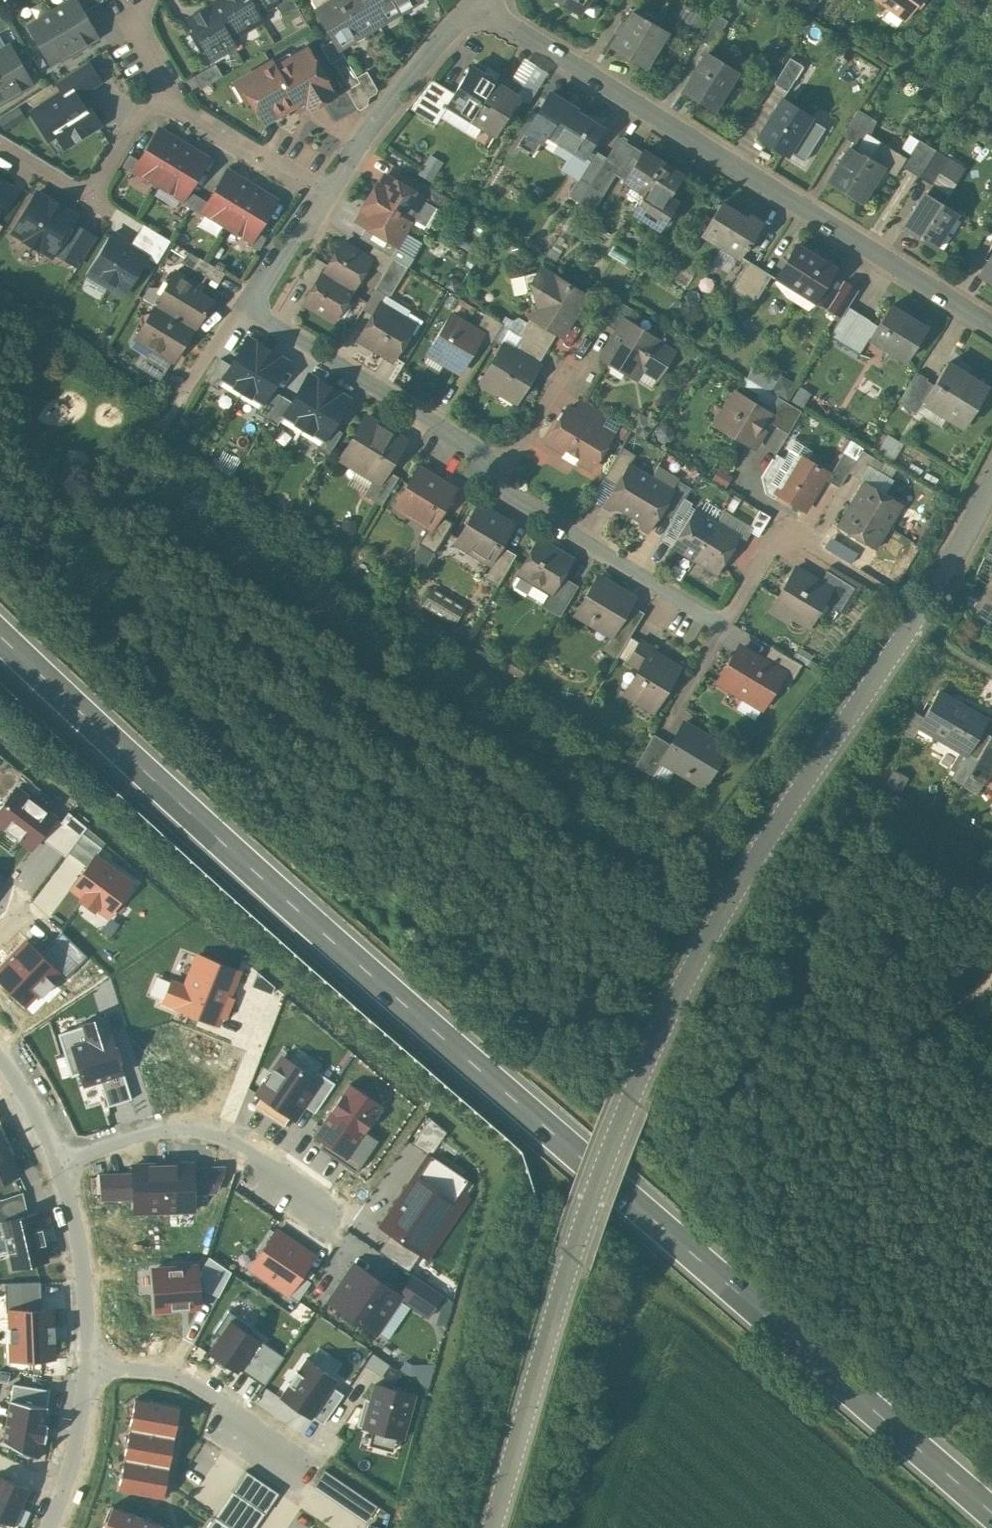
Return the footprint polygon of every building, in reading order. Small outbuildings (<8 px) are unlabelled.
[(75,0),(69,0),(50,11),(73,49),(96,36),(82,11),(75,0)] [(82,11),(101,0),(75,0),(82,11)] [(185,14),(210,59),(237,45),(213,0),(211,0),(185,14)] [(238,44),(265,29),(249,0),(214,0),(238,44)] [(265,29),(292,15),(285,0),(249,0),(265,29)] [(312,2),(316,8),(314,9),(336,47),(378,23),(377,22),(364,0),(311,0),(312,2)] [(392,0),(364,0),(377,22),(397,10),(397,11),(398,10),(392,0)] [(398,10),(399,10),(399,9),(415,0),(392,0),(398,10)] [(576,11),(584,0),(559,0),(576,11)] [(904,17),(915,2),(918,4),(921,0),(881,0),(904,17)] [(50,11),(27,24),(49,63),(73,49),(50,11)] [(663,31),(633,11),(611,45),(640,65),(663,31)] [(725,21),(712,13),(697,39),(710,46),(725,21)] [(8,44),(0,49),(0,83),(7,95),(30,82),(8,44)] [(307,48),(275,66),(271,60),(238,79),(263,121),(294,103),(297,109),(331,89),(307,48)] [(707,51),(684,88),(710,105),(726,81),(729,83),(737,71),(707,51)] [(359,81),(343,55),(330,62),(344,86),(346,89),(359,81)] [(523,81),(516,92),(528,99),(546,69),(522,55),(511,74),(523,81)] [(804,66),(790,57),(774,81),(788,90),(804,66)] [(213,60),(193,73),(202,86),(222,73),(213,60)] [(70,87),(76,95),(99,80),(87,61),(57,81),(63,92),(70,87)] [(452,93),(445,105),(470,120),(494,82),(469,67),(452,93)] [(517,97),(494,82),(470,120),(493,135),(517,97)] [(344,86),(322,99),(335,120),(357,108),(346,89),(344,86)] [(452,93),(440,86),(426,109),(438,117),(445,105),(452,93)] [(63,92),(32,112),(49,139),(57,133),(65,145),(99,124),(89,107),(85,110),(76,95),(70,87),(63,92)] [(549,92),(517,143),(533,152),(545,132),(543,131),(562,100),(549,92)] [(811,116),(784,99),(777,111),(774,109),(757,135),(787,154),(811,116)] [(562,100),(543,131),(545,132),(560,141),(555,150),(568,159),(574,150),(583,155),(589,146),(600,127),(574,111),(576,109),(562,100)] [(857,111),(842,135),(853,142),(869,118),(857,111)] [(206,157),(159,128),(134,168),(182,197),(206,157)] [(922,140),(905,167),(919,175),(935,149),(922,140)] [(906,157),(882,142),(873,157),(882,163),(880,167),(894,176),(906,157)] [(568,159),(563,168),(577,177),(595,150),(589,146),(583,155),(574,150),(568,159)] [(863,155),(851,147),(839,165),(841,167),(831,182),(859,200),(880,167),(882,163),(873,157),(866,153),(863,155)] [(935,149),(919,175),(932,184),(949,158),(935,149)] [(595,150),(577,177),(589,184),(606,156),(595,150)] [(643,150),(624,180),(645,193),(646,193),(644,195),(660,205),(667,195),(680,173),(643,150)] [(430,152),(418,171),(431,179),(443,160),(430,152)] [(606,156),(589,184),(603,193),(620,165),(606,156)] [(274,199),(227,170),(202,210),(250,239),(274,199)] [(413,192),(385,175),(379,185),(377,184),(369,196),(411,221),(424,200),(425,198),(413,192)] [(451,199),(420,180),(413,192),(425,198),(424,200),(439,209),(443,211),(451,199)] [(0,182),(0,202),(9,188),(0,182)] [(36,191),(12,231),(25,239),(25,240),(37,247),(38,247),(51,255),(53,251),(71,222),(75,215),(62,207),(50,199),(49,200),(36,191)] [(956,211),(928,192),(904,228),(933,247),(956,211)] [(660,205),(644,195),(646,193),(645,193),(635,210),(658,224),(657,226),(659,227),(675,200),(667,195),(660,205)] [(411,221),(369,196),(362,209),(363,210),(357,221),(366,226),(397,244),(411,221)] [(424,200),(411,221),(426,230),(439,209),(424,200)] [(745,218),(720,203),(702,233),(739,256),(745,246),(746,247),(760,223),(747,215),(745,218)] [(93,236),(71,222),(53,251),(75,265),(93,236)] [(397,244),(366,226),(359,237),(373,245),(390,256),(397,244)] [(109,229),(85,269),(98,277),(97,278),(110,285),(111,285),(124,293),(126,289),(144,260),(148,253),(135,245),(122,237),(122,238),(109,229)] [(366,256),(342,242),(328,265),(323,272),(323,273),(351,289),(351,288),(348,285),(353,277),(360,281),(370,265),(373,260),(366,256)] [(390,256),(373,245),(366,256),(373,260),(370,265),(383,273),(393,257),(390,256)] [(796,246),(778,274),(814,297),(815,294),(823,282),(831,268),(796,246)] [(224,272),(198,256),(192,267),(217,283),(224,272)] [(328,265),(313,256),(301,275),(315,283),(322,271),(323,272),(328,265)] [(383,273),(374,288),(386,295),(390,295),(407,266),(393,257),(383,273)] [(981,277),(991,283),(991,258),(981,277)] [(759,267),(747,260),(730,288),(742,295),(759,267)] [(771,274),(759,267),(742,295),(753,302),(771,274)] [(584,293),(543,269),(523,274),(523,276),(526,275),(529,290),(527,291),(527,293),(529,292),(532,303),(536,302),(536,304),(529,316),(530,316),(557,332),(558,330),(563,333),(577,309),(575,308),(584,293)] [(200,286),(174,270),(171,276),(164,277),(158,286),(160,294),(154,304),(192,327),(193,328),(210,300),(196,291),(200,286)] [(315,283),(303,302),(332,319),(351,289),(323,273),(323,272),(322,271),(315,283)] [(842,281),(836,291),(823,282),(815,294),(821,298),(820,301),(841,314),(847,304),(856,289),(842,281)] [(633,309),(618,300),(605,322),(618,330),(625,320),(626,321),(633,309)] [(192,327),(154,304),(150,312),(142,315),(140,318),(146,343),(152,347),(172,359),(173,359),(192,327)] [(379,304),(358,338),(392,358),(408,331),(400,326),(404,319),(379,304)] [(841,314),(828,334),(839,341),(857,311),(847,304),(841,314)] [(900,311),(889,305),(870,336),(906,359),(925,327),(912,319),(912,318),(900,310),(900,311)] [(857,311),(839,341),(851,349),(870,319),(857,311)] [(502,323),(485,313),(475,330),(481,334),(478,339),(488,345),(502,323)] [(475,330),(450,315),(431,346),(445,354),(442,360),(459,370),(478,339),(481,334),(475,330)] [(557,332),(530,316),(525,323),(530,326),(524,336),(546,349),(557,332)] [(626,321),(625,320),(618,330),(602,357),(607,360),(606,362),(608,371),(616,376),(625,374),(626,372),(634,376),(641,365),(658,376),(672,352),(655,342),(657,340),(626,321)] [(546,349),(524,336),(515,351),(537,365),(546,349)] [(255,342),(246,337),(230,364),(218,383),(219,384),(220,384),(258,407),(257,407),(259,408),(271,388),(287,361),(278,356),(278,355),(256,341),(255,342)] [(515,351),(503,344),(480,382),(495,391),(503,388),(516,396),(512,402),(514,403),(537,365),(515,351)] [(172,359),(152,347),(139,367),(159,379),(172,359)] [(220,357),(205,381),(215,387),(230,364),(220,357)] [(986,387),(946,363),(925,396),(942,407),(940,411),(962,425),(986,387)] [(916,371),(898,402),(908,408),(927,379),(916,371)] [(780,372),(771,389),(788,397),(797,380),(780,372)] [(316,379),(307,374),(291,400),(279,420),(281,421),(319,443),(319,444),(320,445),(332,425),(348,398),(339,393),(340,392),(317,378),(316,379)] [(259,408),(256,412),(266,418),(281,394),(271,388),(259,408)] [(768,411),(735,391),(723,410),(732,415),(724,428),(754,446),(764,430),(760,427),(765,419),(769,412),(768,411)] [(281,394),(266,418),(276,424),(291,400),(281,394)] [(801,410),(777,395),(768,411),(769,412),(765,419),(788,432),(801,410)] [(574,412),(597,425),(604,414),(580,400),(574,412)] [(574,412),(566,407),(547,438),(564,448),(561,454),(573,462),(577,456),(591,464),(607,438),(593,431),(597,425),(574,412)] [(404,440),(365,416),(341,457),(373,477),(379,480),(404,440)] [(320,445),(318,449),(328,455),(342,431),(332,425),(320,445)] [(603,475),(615,483),(628,462),(634,452),(622,445),(603,475)] [(862,446),(855,458),(847,471),(860,479),(875,454),(862,446)] [(800,460),(803,456),(789,447),(784,456),(776,452),(761,475),(764,492),(774,498),(778,492),(772,489),(791,459),(796,461),(800,460)] [(855,458),(843,451),(827,479),(839,485),(847,471),(855,458)] [(796,461),(791,459),(772,489),(778,492),(803,508),(827,470),(803,456),(800,460),(796,461)] [(629,512),(650,476),(628,462),(615,483),(603,503),(610,508),(620,505),(629,512)] [(453,488),(418,467),(400,496),(411,503),(406,512),(431,526),(453,488)] [(386,469),(379,480),(373,477),(363,494),(381,504),(398,476),(386,469)] [(672,488),(650,476),(629,512),(640,518),(639,526),(648,531),(659,510),(672,488)] [(677,479),(672,488),(659,510),(672,517),(690,487),(677,479)] [(902,503),(863,480),(851,501),(890,524),(902,503)] [(890,524),(851,501),(836,525),(875,548),(890,524)] [(510,523),(477,504),(456,539),(468,545),(468,553),(479,559),(485,556),(493,560),(501,546),(497,543),(510,523)] [(717,520),(694,507),(672,545),(694,558),(717,520)] [(770,515),(759,508),(747,529),(757,535),(770,515)] [(431,526),(428,525),(417,542),(434,552),(453,521),(439,513),(431,526)] [(739,534),(717,520),(694,558),(717,572),(739,534)] [(984,555),(991,560),(991,537),(984,555)] [(549,591),(559,574),(569,558),(538,540),(520,568),(532,575),(532,582),(549,591)] [(515,554),(501,546),(493,560),(484,577),(496,585),(515,554)] [(820,582),(796,567),(778,597),(793,607),(789,613),(808,625),(823,601),(831,588),(820,582)] [(512,587),(541,604),(549,591),(532,582),(532,575),(520,568),(511,581),(512,587)] [(853,586),(827,570),(820,582),(831,588),(823,601),(839,610),(853,586)] [(577,584),(559,574),(549,591),(541,604),(559,615),(577,584)] [(612,587),(597,578),(598,577),(597,577),(576,611),(593,621),(595,616),(613,627),(614,628),(630,603),(632,599),(620,592),(620,588),(615,586),(612,587)] [(977,604),(991,613),(991,579),(977,604)] [(462,606),(432,588),(423,604),(452,621),(462,606)] [(630,603),(614,628),(613,627),(610,633),(625,642),(644,611),(630,603)] [(652,646),(640,639),(628,660),(640,667),(648,654),(652,646)] [(802,663),(772,645),(763,659),(783,671),(777,681),(787,687),(802,663)] [(763,659),(742,646),(733,660),(730,659),(717,680),(761,707),(777,681),(783,671),(763,659)] [(677,672),(648,654),(640,667),(642,678),(631,695),(654,709),(677,672)] [(525,665),(514,658),(508,669),(519,675),(525,665)] [(987,719),(938,691),(921,721),(934,729),(932,732),(967,753),(981,729),(987,719)] [(725,747),(683,722),(675,734),(670,743),(661,759),(662,760),(703,784),(725,747)] [(981,729),(967,753),(977,759),(991,735),(981,729)] [(670,743),(653,733),(635,764),(653,774),(662,760),(661,759),(670,743)] [(991,735),(977,759),(975,762),(991,772),(991,771),(991,735)] [(55,816),(17,788),(0,810),(0,824),(5,828),(4,829),(18,839),(19,838),(31,847),(39,836),(55,816)] [(55,816),(39,836),(65,855),(68,852),(82,832),(87,827),(68,811),(61,821),(55,816)] [(82,832),(68,852),(87,866),(95,855),(101,847),(82,832)] [(132,883),(95,855),(87,866),(71,887),(83,897),(81,900),(93,909),(96,906),(108,915),(132,883)] [(62,931),(40,954),(60,973),(65,978),(87,956),(62,931)] [(60,973),(40,954),(26,941),(0,968),(0,978),(27,1004),(38,992),(41,995),(53,983),(52,982),(60,973)] [(215,1026),(233,971),(196,958),(186,988),(171,983),(163,1007),(178,1012),(177,1014),(215,1026)] [(111,1032),(110,1032),(104,1015),(81,1022),(82,1025),(86,1040),(73,1044),(81,1071),(85,1083),(100,1078),(123,1071),(111,1032)] [(86,1040),(82,1025),(58,1032),(71,1075),(81,1071),(73,1044),(86,1040)] [(159,1085),(202,1101),(222,1051),(179,1034),(159,1085)] [(313,1077),(281,1055),(257,1091),(261,1095),(255,1104),(284,1124),(290,1115),(295,1118),(304,1105),(320,1082),(313,1077)] [(123,1071),(100,1078),(109,1105),(131,1098),(123,1071)] [(320,1082),(304,1105),(314,1112),(335,1083),(317,1071),(313,1077),(320,1082)] [(364,1131),(382,1105),(348,1082),(312,1134),(324,1142),(321,1147),(343,1162),(364,1131)] [(412,1142),(429,1154),(429,1153),(431,1155),(447,1131),(430,1118),(412,1142)] [(11,1155),(15,1154),(0,1121),(0,1132),(11,1155)] [(377,1140),(364,1131),(343,1162),(356,1170),(377,1140)] [(19,1174),(11,1155),(0,1132),(0,1182),(19,1174)] [(429,1154),(380,1224),(391,1231),(421,1252),(429,1257),(470,1198),(462,1192),(470,1181),(431,1155),(429,1153),(429,1154)] [(133,1212),(163,1211),(162,1164),(132,1165),(132,1172),(133,1197),(133,1212)] [(162,1164),(163,1211),(194,1211),(194,1191),(193,1165),(193,1164),(162,1164)] [(193,1165),(194,1191),(216,1191),(225,1170),(224,1165),(193,1165)] [(101,1197),(133,1197),(132,1172),(101,1172),(101,1197)] [(28,1214),(23,1191),(0,1199),(0,1222),(3,1221),(3,1220),(28,1214)] [(10,1252),(13,1267),(47,1259),(44,1244),(46,1243),(42,1228),(40,1228),(36,1212),(28,1214),(3,1220),(3,1221),(6,1236),(4,1236),(8,1252),(10,1252)] [(289,1292),(313,1257),(275,1231),(251,1266),(289,1292)] [(421,1252),(391,1231),(378,1250),(408,1270),(421,1252)] [(399,1293),(353,1262),(327,1300),(377,1333),(401,1298),(402,1295),(399,1293)] [(157,1308),(199,1305),(196,1273),(181,1274),(181,1268),(168,1269),(169,1275),(154,1276),(157,1308)] [(402,1295),(401,1298),(428,1316),(442,1294),(412,1273),(399,1293),(402,1295)] [(11,1310),(42,1309),(41,1281),(5,1283),(6,1311),(11,1311),(11,1310)] [(11,1311),(11,1327),(10,1327),(10,1341),(12,1341),(13,1358),(53,1357),(52,1341),(55,1341),(55,1324),(51,1324),(51,1309),(42,1309),(11,1310),(11,1311)] [(238,1367),(257,1338),(230,1320),(210,1352),(237,1369),(238,1367)] [(283,1355),(257,1338),(238,1367),(264,1384),(283,1355)] [(279,1397),(311,1418),(313,1415),(332,1386),(337,1379),(306,1358),(279,1397)] [(13,1383),(10,1400),(47,1406),(50,1389),(13,1383)] [(362,1426),(403,1437),(415,1394),(374,1383),(369,1399),(364,1398),(357,1424),(362,1425),(362,1426)] [(332,1386),(313,1415),(323,1422),(342,1394),(332,1386)] [(119,1489),(163,1497),(179,1406),(135,1398),(119,1489)] [(10,1400),(10,1399),(3,1441),(39,1458),(42,1440),(45,1440),(47,1423),(45,1422),(47,1406),(10,1400)] [(377,1505),(325,1469),(313,1486),(366,1521),(377,1505)] [(278,1492),(245,1470),(206,1527),(253,1527),(278,1492)] [(0,1475),(0,1525),(7,1527),(12,1527),(15,1521),(24,1526),(31,1511),(21,1507),(30,1489),(0,1475)] [(163,1526),(112,1505),(103,1527),(162,1527),(163,1526)]
